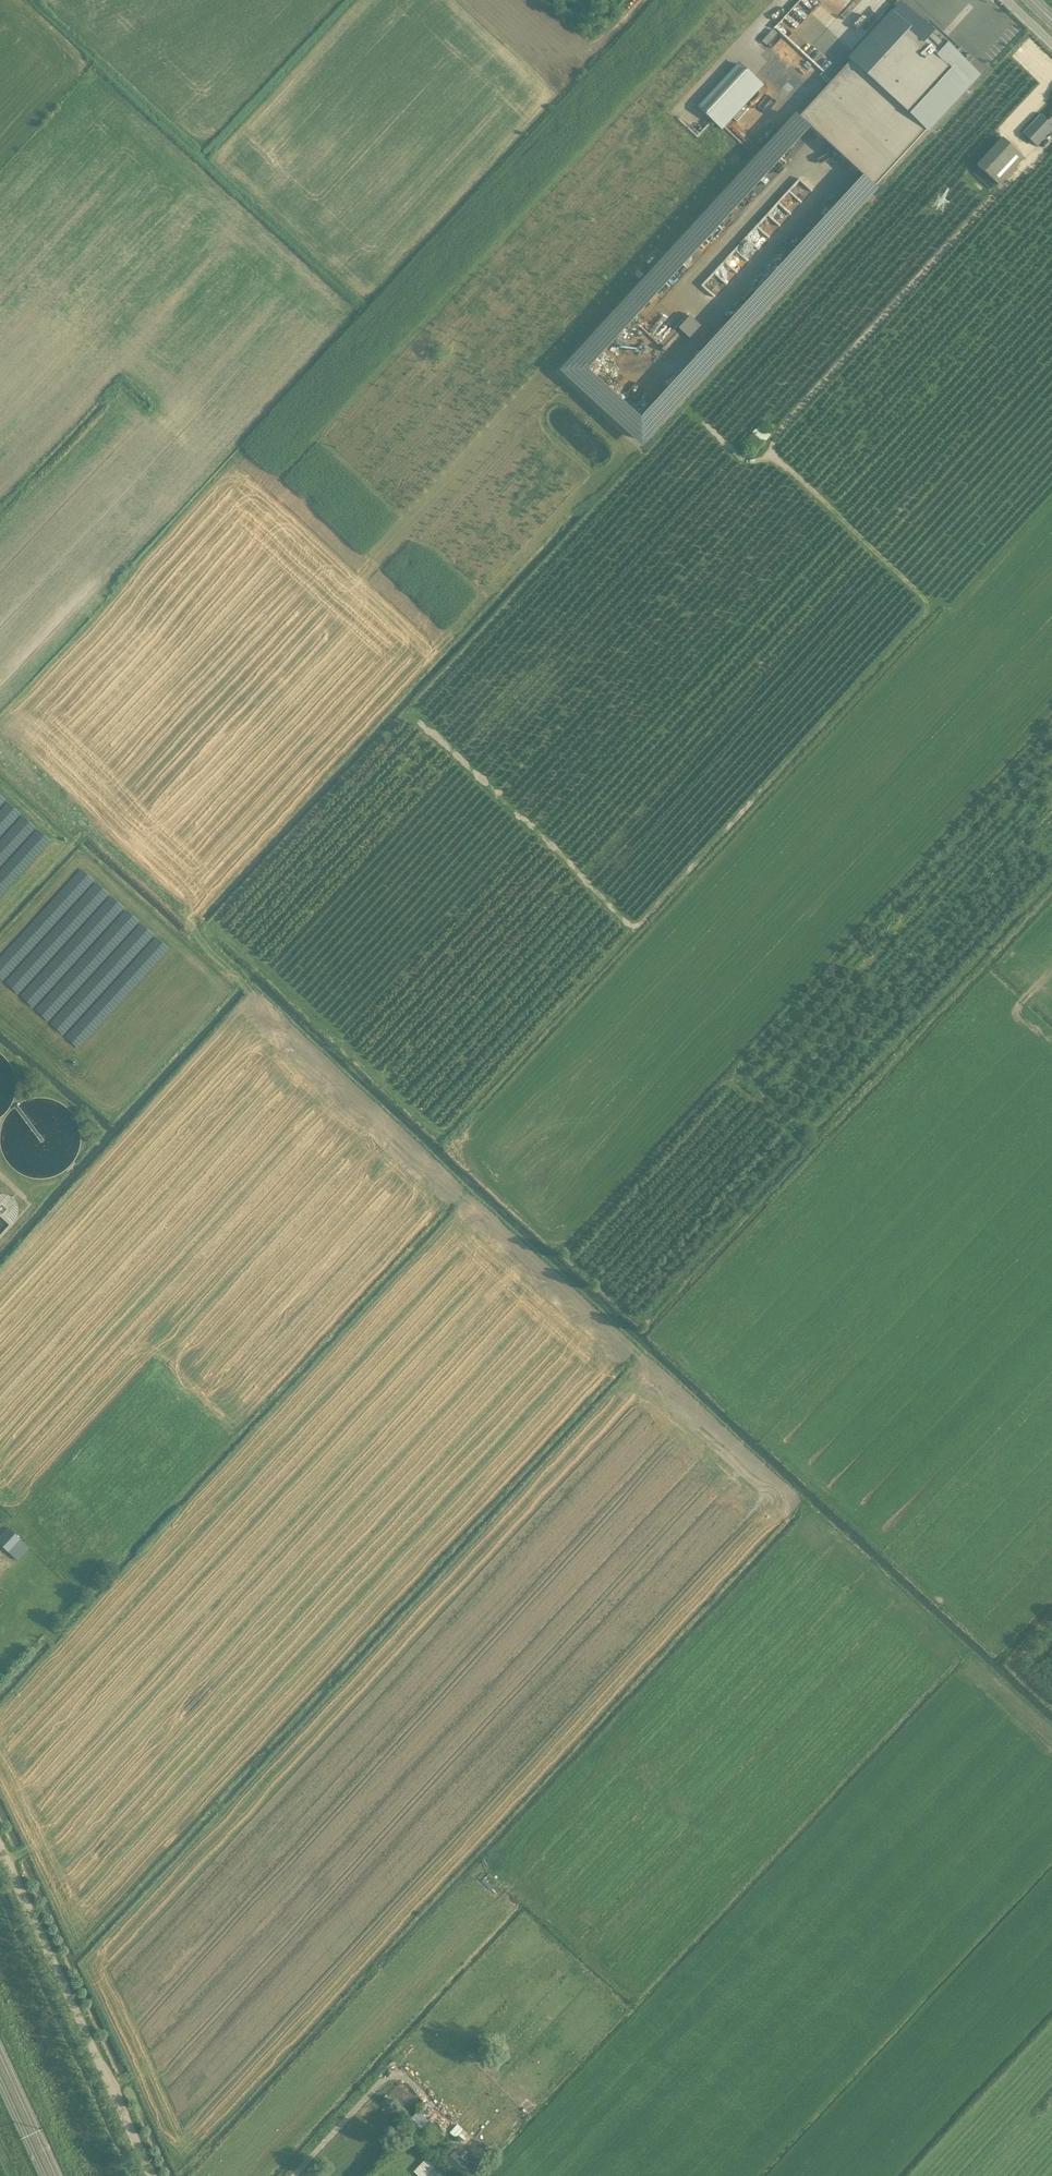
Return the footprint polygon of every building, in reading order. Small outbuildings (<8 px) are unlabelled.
[(901,7),(798,118),(856,171),(874,187),(918,139),(976,76),(954,55),(959,49),(929,21),(923,27),(901,7)] [(712,118),(707,124),(710,127),(716,122),(723,128),(763,84),(738,61),(698,105),(712,118)] [(1022,134),(1037,147),(1051,131),(1051,125),(1051,124),(1051,122),(1051,111),(1045,119),(1040,114),(1022,134)] [(1002,137),(976,165),(999,186),(1024,159),(1002,137)] [(725,283),(750,260),(742,251),(745,248),(750,253),(751,252),(753,254),(761,246),(757,242),(754,244),(749,239),(714,271),(725,283)] [(690,338),(702,326),(690,314),(678,327),(690,338)] [(588,368),(575,381),(599,404),(604,399),(608,403),(614,398),(617,401),(619,398),(588,368)] [(752,434),(742,445),(752,454),(763,443),(771,435),(760,424),(752,433),(752,434)] [(0,1538),(0,1546),(17,1562),(16,1563),(14,1561),(2,1574),(17,1588),(29,1575),(27,1574),(43,1557),(48,1552),(15,1521),(0,1538)] [(417,2110),(410,2117),(422,2128),(428,2121),(417,2110)] [(439,2161),(454,2175),(470,2175),(471,2175),(469,2173),(471,2172),(468,2169),(471,2167),(475,2172),(491,2156),(485,2150),(469,2166),(453,2151),(449,2155),(446,2152),(442,2157),(445,2160),(444,2160),(442,2158),(439,2161)]
